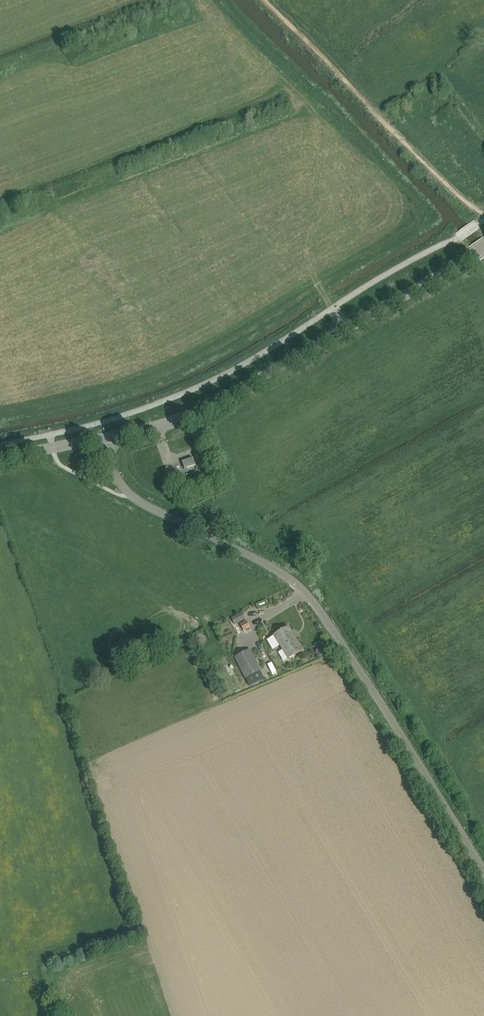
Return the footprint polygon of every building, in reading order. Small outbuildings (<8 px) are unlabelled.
[(194,458),(173,465),(178,478),(198,471),(194,458)] [(235,624),(245,618),(243,613),(233,619),(235,624)] [(240,625),(244,631),(250,627),(247,621),(240,625)] [(277,647),(280,645),(289,659),(302,650),(288,627),(274,636),(275,637),(272,638),(271,642),(273,646),(277,647)] [(235,658),(246,679),(262,671),(250,649),(235,658)]
